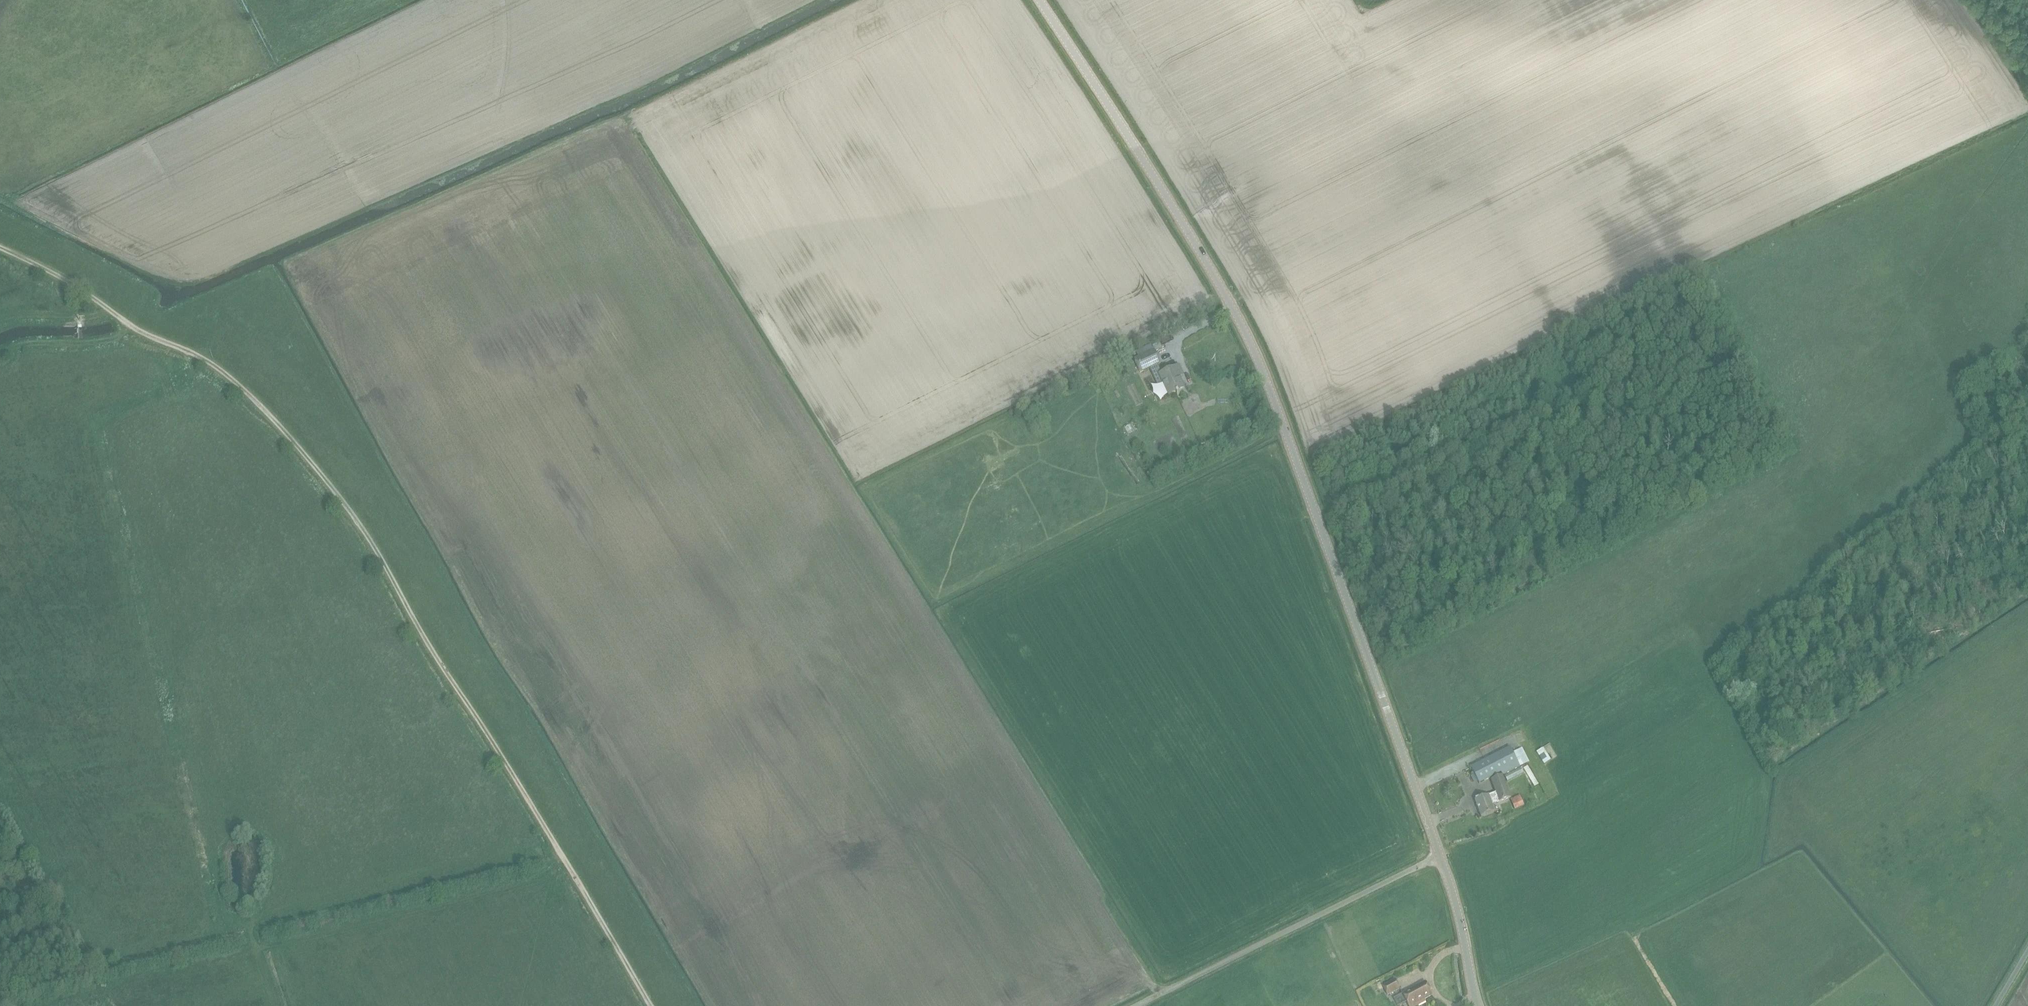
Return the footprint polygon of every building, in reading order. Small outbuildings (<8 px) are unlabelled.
[(1168,357),(1169,365),(1177,363),(1174,350),(1162,353),(1163,358),(1168,357)] [(1179,394),(1185,391),(1179,377),(1183,375),(1179,366),(1162,374),(1158,365),(1161,364),(1155,351),(1135,360),(1140,373),(1150,368),(1156,380),(1161,378),(1164,384),(1170,397),(1176,394),(1177,396),(1179,395),(1179,394)] [(1117,437),(1122,445),(1137,435),(1132,427),(1117,437)] [(1542,749),(1552,743),(1548,736),(1538,743),(1542,749)] [(1503,776),(1520,767),(1529,763),(1524,754),(1516,758),(1510,747),(1471,767),(1479,784),(1491,778),(1496,793),(1475,801),(1481,817),(1495,812),(1492,805),(1511,798),(1503,776)] [(1544,748),(1537,753),(1544,765),(1551,761),(1544,748)] [(1524,769),(1535,787),(1539,785),(1528,766),(1524,769)] [(1520,796),(1511,800),(1515,810),(1525,806),(1520,796)] [(1400,989),(1395,980),(1383,987),(1388,995),(1400,989)] [(1403,994),(1409,1005),(1413,1005),(1432,995),(1425,982),(1403,994)]
